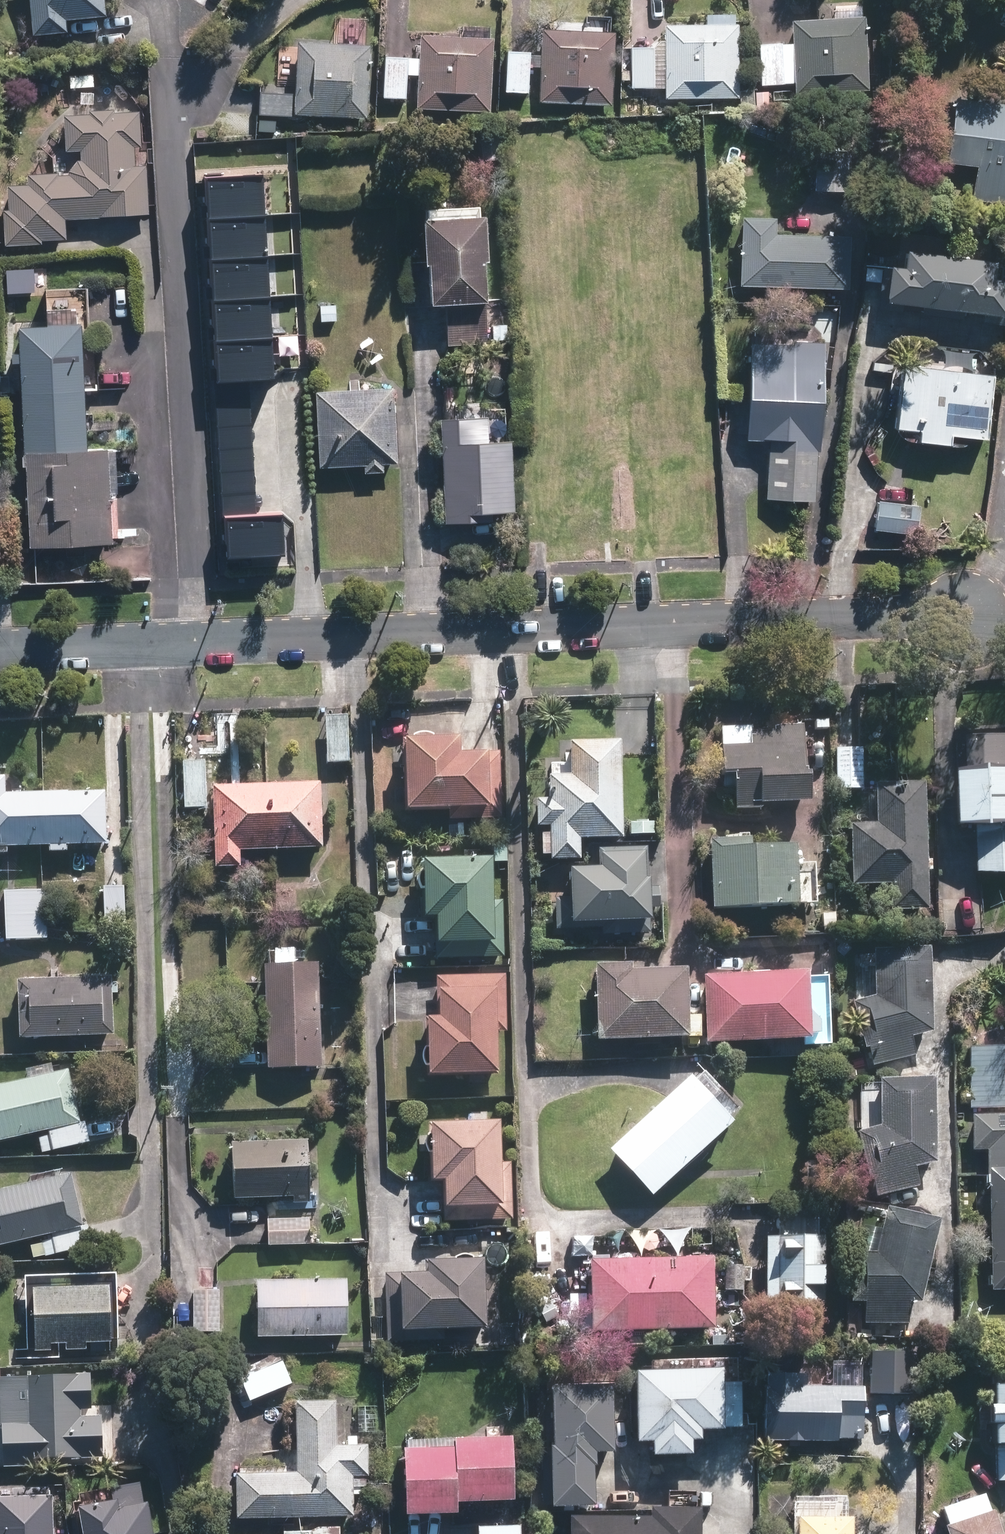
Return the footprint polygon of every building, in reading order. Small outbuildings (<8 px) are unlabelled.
[(33,36),(66,33),(65,21),(105,18),(104,0),(107,2),(108,0),(30,0),(33,36)] [(869,91),(866,17),(793,20),(794,43),(760,44),(761,84),(796,83),(796,94),(869,91)] [(739,98),(739,24),(666,23),(666,97),(739,98)] [(612,105),(616,31),(543,28),(539,102),(612,105)] [(490,112),(494,38),(421,35),(417,108),(490,112)] [(368,118),(372,44),(299,40),(296,92),(260,90),(259,115),(301,117),(301,114),(368,118)] [(655,88),(655,46),(632,46),(632,87),(655,88)] [(529,93),(531,51),(507,49),(505,92),(529,93)] [(407,98),(410,56),(386,54),(383,96),(407,98)] [(771,90),(757,91),(758,109),(772,107),(771,90)] [(947,164),(978,168),(973,201),(1004,205),(1004,106),(956,99),(947,164)] [(653,102),(643,103),(643,112),(653,112),(653,102)] [(84,160),(80,161),(71,172),(72,176),(61,176),(61,174),(30,175),(31,185),(11,186),(11,209),(5,210),(7,245),(43,245),(43,240),(68,239),(68,220),(103,219),(102,216),(150,215),(148,166),(137,166),(136,146),(144,146),(143,113),(68,116),(69,152),(83,151),(84,160)] [(479,127),(481,161),(498,159),(497,127),(479,127)] [(857,150),(816,149),(815,190),(856,190),(857,150)] [(267,209),(264,167),(202,171),(205,214),(267,209)] [(270,252),(267,209),(205,214),(208,256),(270,252)] [(492,302),(491,263),(493,263),(491,217),(428,220),(430,266),(434,266),(436,306),(445,305),(447,346),(487,343),(485,303),(492,302)] [(743,286),(851,287),(851,235),(778,235),(778,218),(743,218),(743,286)] [(942,315),(949,256),(906,251),(904,263),(890,261),(889,266),(882,265),(866,263),(864,277),(880,279),(877,306),(942,315)] [(273,295),(270,252),(208,256),(211,299),(273,295)] [(993,262),(949,256),(942,315),(1004,322),(1004,276),(991,274),(993,262)] [(24,327),(30,547),(115,545),(112,450),(91,451),(87,328),(91,328),(90,287),(49,288),(50,327),(24,327)] [(276,337),(273,295),(211,299),(214,342),(276,337)] [(504,323),(492,323),(493,339),(505,339),(504,323)] [(280,380),(276,337),(214,342),(217,384),(280,380)] [(752,342),(748,439),(769,440),(767,498),(816,500),(818,450),(822,450),(827,341),(795,340),(795,344),(752,342)] [(638,347),(625,347),(625,362),(638,362),(638,347)] [(887,362),(876,361),(875,369),(886,370),(887,362)] [(990,440),(997,375),(905,365),(898,430),(898,431),(900,434),(903,437),(906,440),(911,442),(916,443),(950,446),(954,447),(957,447),(962,447),(966,445),(969,443),(971,441),(971,437),(990,440)] [(606,376),(596,376),(596,392),(607,391),(606,376)] [(383,474),(382,466),(397,465),(393,390),(315,394),(319,469),(364,467),(364,475),(383,474)] [(444,420),(449,524),(497,521),(497,512),(519,511),(516,441),(492,442),(490,418),(444,420)] [(921,505),(879,499),(876,529),(917,534),(921,505)] [(291,549),(288,507),(226,511),(229,554),(291,549)] [(327,761),(350,760),(349,712),(326,712),(327,761)] [(761,797),(811,795),(809,761),(804,761),(802,717),(772,719),(772,724),(751,724),(751,718),(718,720),(720,769),(731,768),(732,803),(761,801),(761,797)] [(404,731),(405,801),(443,801),(443,813),(497,811),(495,745),(460,746),(460,730),(404,731)] [(622,831),(621,733),(571,733),(572,768),(549,769),(550,791),(536,792),(537,820),(550,820),(551,853),(580,853),(580,831),(622,831)] [(1000,735),(968,736),(969,769),(959,770),(960,823),(979,823),(980,871),(1004,870),(1004,768),(1002,768),(1000,735)] [(861,785),(862,744),(837,744),(837,785),(861,785)] [(828,748),(819,749),(820,762),(829,762),(828,748)] [(208,805),(206,757),(184,758),(185,806),(208,805)] [(108,838),(106,785),(6,787),(6,770),(0,770),(0,841),(108,838)] [(267,781),(271,846),(324,844),(321,778),(267,781)] [(930,906),(927,778),(877,779),(878,820),(852,821),(854,881),(892,880),(892,906),(930,906)] [(242,848),(271,846),(267,781),(213,784),(218,865),(243,864),(242,848)] [(502,828),(501,812),(481,813),(482,817),(463,818),(464,830),(502,828)] [(714,902),(801,897),(798,837),(754,839),(754,831),(711,834),(714,902)] [(495,849),(425,851),(426,909),(434,909),(434,932),(432,932),(433,951),(503,950),(502,893),(495,893),(495,849)] [(581,936),(657,934),(656,873),(622,874),(621,870),(579,871),(581,933),(567,933),(567,945),(582,945),(581,936)] [(125,883),(104,884),(105,923),(126,922),(125,883)] [(6,938),(48,937),(47,888),(5,889),(6,938)] [(916,1050),(911,1032),(933,1026),(931,943),(873,944),(875,991),(851,997),(865,1044),(867,1044),(872,1061),(916,1050)] [(321,1060),(318,956),(265,957),(268,1061),(321,1060)] [(691,1031),(689,961),(634,962),(634,956),(595,957),(597,1033),(691,1031)] [(807,964),(704,969),(707,1037),(810,1032),(807,964)] [(504,967),(435,968),(435,985),(439,986),(439,1007),(429,1008),(430,1066),(501,1064),(500,1025),(506,1024),(504,967)] [(20,973),(22,1032),(114,1030),(113,971),(20,973)] [(1004,1105),(1004,1040),(966,1042),(968,1106),(1004,1105)] [(73,1066),(0,1082),(0,1139),(51,1128),(52,1132),(42,1134),(45,1146),(45,1149),(55,1147),(93,1139),(88,1118),(84,1118),(73,1066)] [(694,1069),(610,1143),(653,1190),(736,1116),(694,1069)] [(919,1181),(914,1163),(937,1157),(935,1074),(878,1076),(879,1121),(855,1128),(868,1174),(870,1175),(875,1192),(919,1181)] [(973,1109),(973,1145),(988,1146),(988,1183),(991,1182),(991,1287),(1004,1287),(1004,1109),(973,1109)] [(503,1155),(502,1112),(432,1113),(433,1171),(442,1171),(442,1195),(439,1195),(440,1214),(510,1213),(509,1155),(503,1155)] [(312,1137),(235,1140),(237,1195),(296,1193),(297,1201),(313,1200),(312,1137)] [(71,1168),(0,1184),(0,1241),(49,1230),(50,1234),(40,1237),(43,1249),(43,1252),(53,1250),(91,1241),(87,1220),(82,1221),(71,1168)] [(875,1247),(851,1247),(850,1296),(850,1298),(852,1299),(863,1299),(862,1314),(862,1319),(907,1320),(908,1297),(921,1298),(942,1217),(887,1202),(877,1247),(875,1247)] [(818,1228),(817,1205),(776,1205),(776,1229),(765,1229),(765,1297),(826,1297),(825,1228),(818,1228)] [(312,1216),(270,1216),(270,1243),(313,1242),(312,1216)] [(482,1250),(431,1252),(432,1264),(386,1266),(388,1334),(448,1332),(448,1321),(485,1319),(482,1250)] [(716,1321),(715,1250),(591,1251),(592,1323),(716,1321)] [(741,1260),(722,1259),(723,1285),(742,1285),(741,1260)] [(33,1279),(34,1342),(49,1342),(48,1334),(63,1333),(63,1341),(83,1341),(83,1332),(110,1331),(108,1277),(33,1279)] [(349,1277),(259,1278),(259,1333),(350,1332),(349,1277)] [(218,1286),(192,1286),(193,1329),(218,1329),(218,1286)] [(871,1390),(916,1390),(916,1348),(871,1348),(871,1390)] [(252,1397),(295,1380),(285,1357),(242,1376),(252,1397)] [(634,1364),(634,1438),(651,1438),(651,1445),(690,1445),(690,1438),(700,1438),(700,1423),(736,1423),(736,1376),(721,1377),(721,1364),(634,1364)] [(838,1436),(864,1436),(863,1382),(804,1383),(804,1369),(764,1369),(764,1439),(839,1439),(838,1436)] [(104,1450),(103,1411),(84,1411),(83,1398),(89,1398),(89,1371),(0,1371),(0,1428),(1,1461),(33,1460),(33,1452),(104,1450)] [(992,1379),(993,1399),(988,1400),(989,1419),(994,1419),(994,1437),(997,1437),(998,1476),(1004,1476),(1004,1378),(992,1379)] [(551,1381),(552,1501),(597,1501),(597,1448),(611,1447),(611,1381),(551,1381)] [(241,1515),(357,1512),(355,1473),(372,1473),(371,1442),(342,1442),(341,1397),(300,1398),(301,1468),(240,1469),(241,1515)] [(359,1430),(379,1430),(379,1403),(358,1403),(359,1430)] [(516,1433),(458,1434),(459,1443),(408,1444),(409,1510),(461,1509),(461,1498),(517,1496),(516,1433)] [(42,1488),(43,1533),(103,1533),(103,1527),(111,1527),(110,1487),(42,1488)] [(987,1488),(945,1502),(950,1519),(946,1520),(951,1533),(1004,1533),(1004,1531),(996,1504),(993,1504),(987,1488)] [(518,1502),(494,1502),(494,1519),(519,1518),(518,1502)] [(565,1533),(694,1533),(694,1503),(565,1505),(565,1533)] [(856,1512),(798,1511),(797,1533),(856,1533),(856,1512)] [(481,1523),(481,1533),(524,1533),(524,1523),(481,1523)] [(315,1528),(286,1529),(286,1533),(342,1533),(341,1525),(322,1525),(315,1528)]
